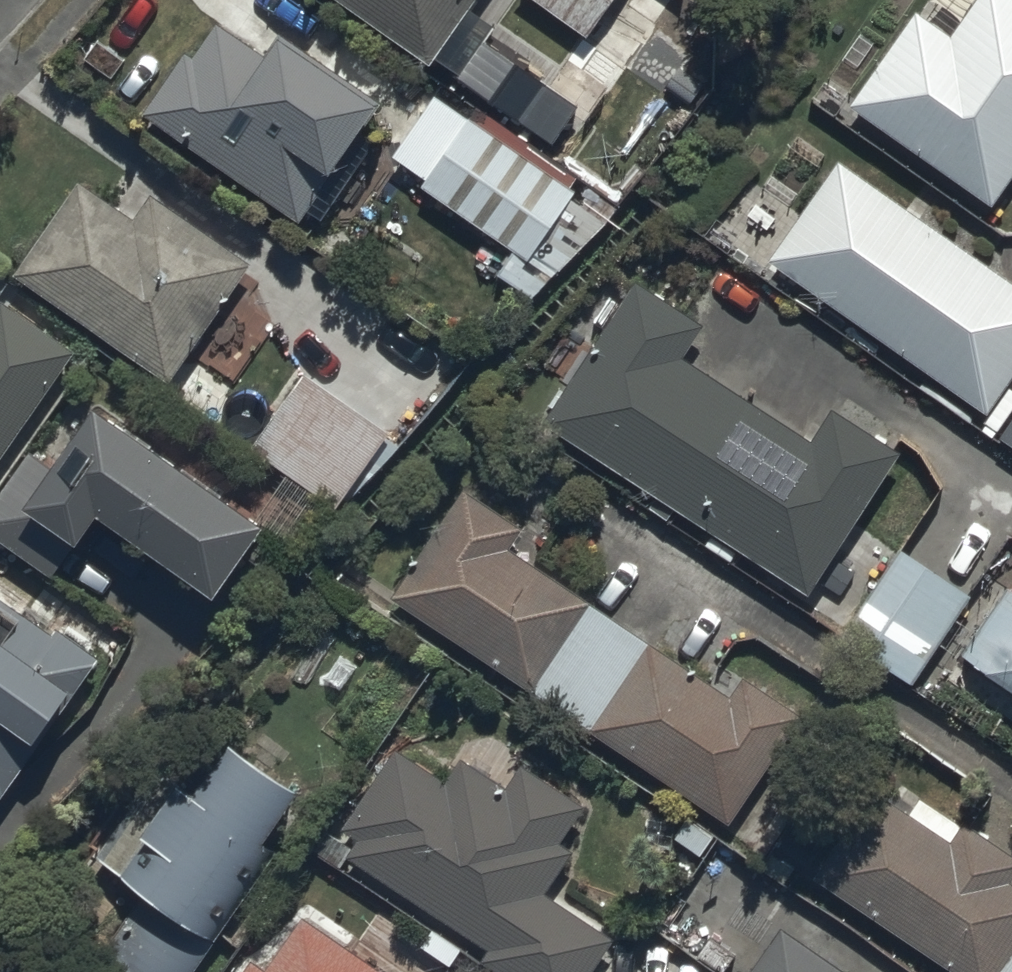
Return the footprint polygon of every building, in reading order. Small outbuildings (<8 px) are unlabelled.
[(482,0),(314,0),(430,77),(482,0)] [(588,44),(617,0),(523,0),(588,44)] [(678,0),(636,0),(626,13),(667,42),(691,9),(678,0)] [(954,21),(923,0),(913,0),(853,87),(998,186),(1011,167),(1011,0),(969,0),(954,21)] [(568,81),(493,32),(453,93),(528,142),(568,81)] [(383,112),(282,43),(266,67),(218,35),(196,67),(187,61),(142,126),(300,233),(383,112)] [(577,201),(462,125),(414,196),(529,273),(577,201)] [(842,144),(769,249),(988,402),(1011,368),(1011,263),(842,144)] [(132,227),(77,191),(14,288),(175,393),(255,271),(148,202),(132,227)] [(702,335),(633,292),(543,434),(811,603),(841,645),(913,695),(974,607),(900,557),(880,587),(853,541),(903,463),(831,418),(811,450),(682,368),(702,335)] [(76,363),(3,311),(0,316),(0,469),(76,363)] [(984,420),(1000,431),(1004,426),(1011,432),(1011,378),(984,420)] [(389,446),(302,386),(248,465),(336,525),(389,446)] [(95,428),(58,481),(31,462),(0,506),(0,551),(52,588),(71,561),(78,566),(100,536),(215,617),(265,547),(95,428)] [(523,537),(464,499),(391,611),(732,832),(802,724),(743,685),(732,701),(510,557),(523,537)] [(1002,593),(953,662),(1011,703),(1011,600),(1002,593)] [(0,612),(0,807),(100,668),(57,638),(50,648),(0,612)] [(548,901),(576,862),(562,851),(589,814),(525,769),(505,796),(464,766),(446,791),(399,757),(339,838),(357,851),(346,866),(485,967),(483,970),(485,971),(597,971),(614,948),(548,901)] [(229,760),(193,816),(149,787),(95,870),(111,880),(66,949),(99,969),(101,966),(110,971),(202,971),(273,864),(268,861),(303,808),(229,760)] [(873,800),(815,887),(944,971),(1011,971),(1011,893),(1011,892),(1011,862),(923,803),(909,824),(873,800)] [(303,926),(272,971),(373,971),(303,926)] [(781,938),(758,971),(830,971),(781,938)]
